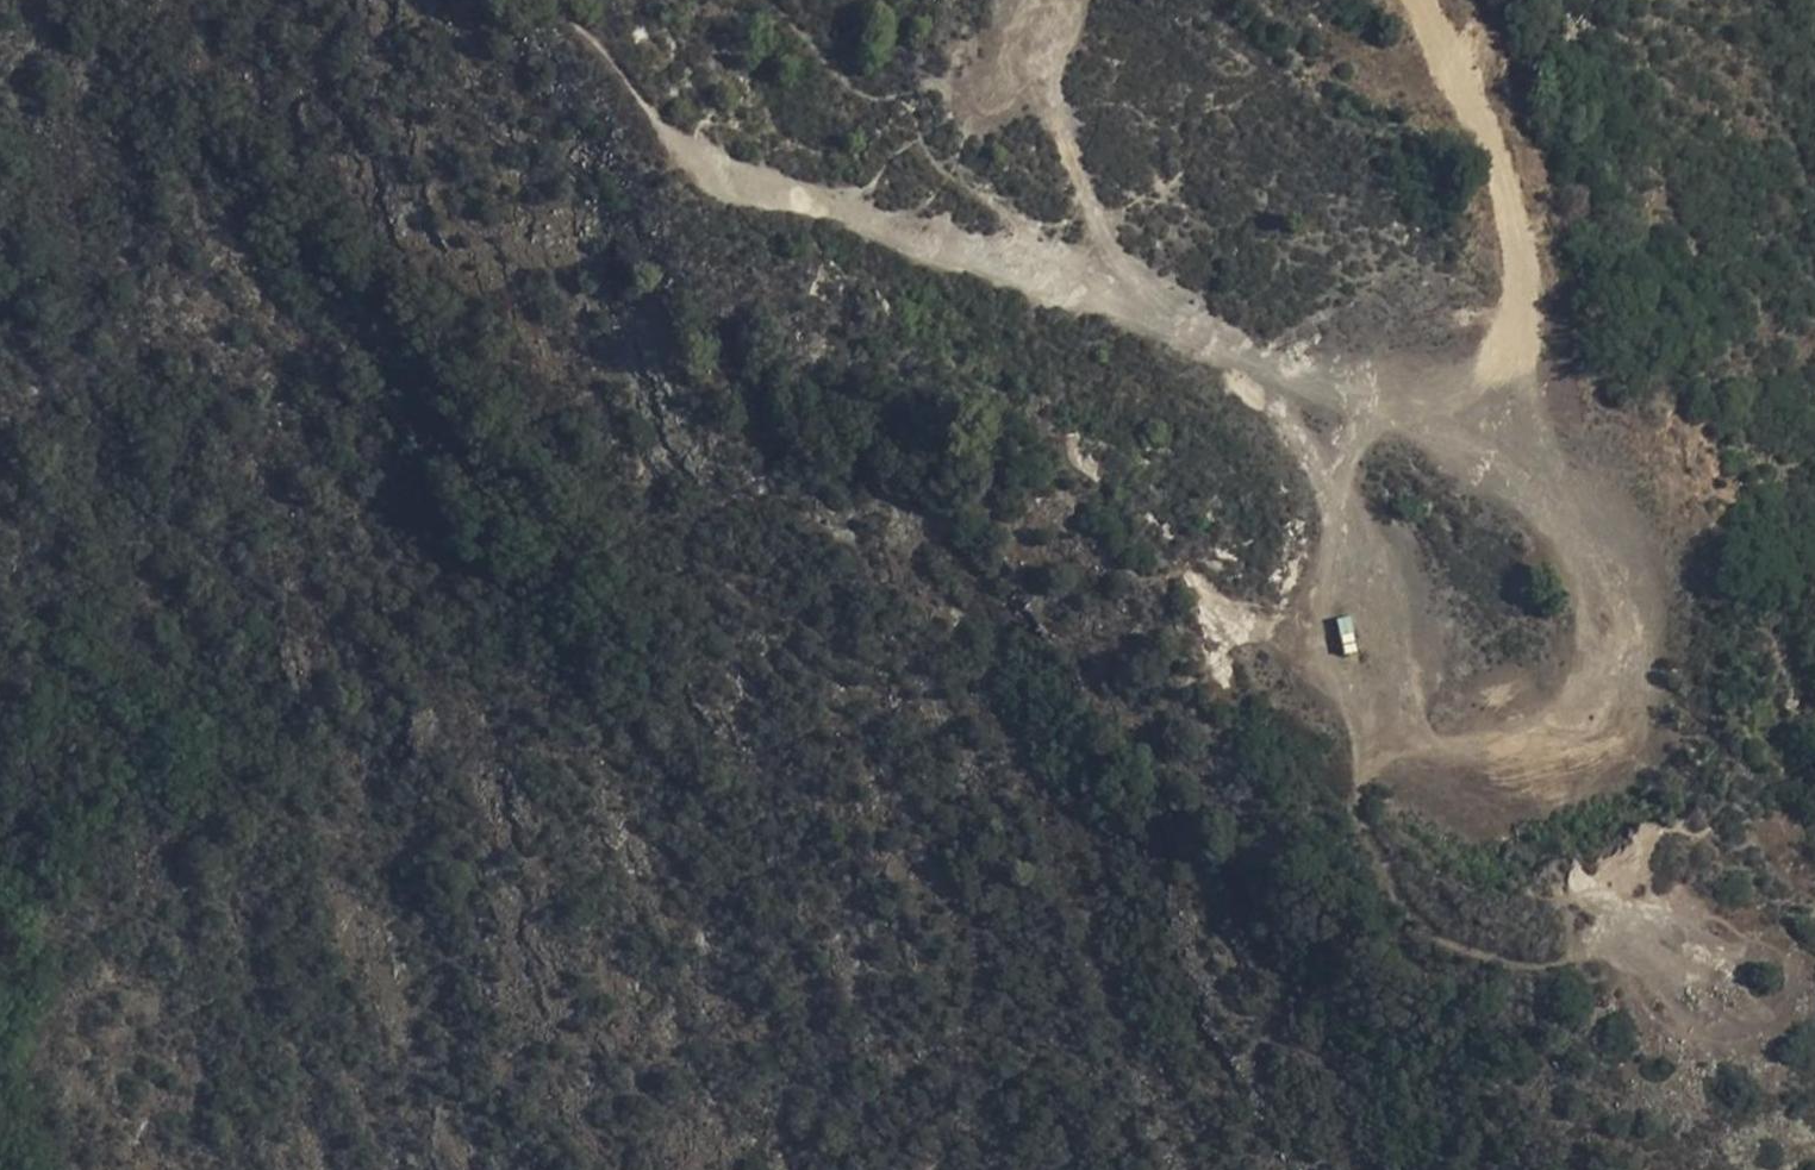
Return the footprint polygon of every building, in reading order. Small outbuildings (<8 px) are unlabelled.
[(1352,614),(1337,616),(1342,653),(1357,651),(1352,614)]
